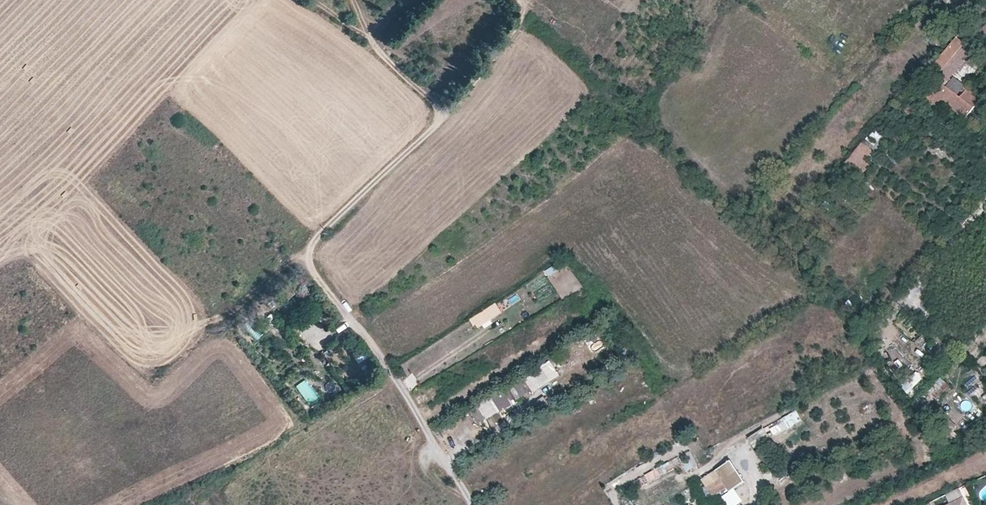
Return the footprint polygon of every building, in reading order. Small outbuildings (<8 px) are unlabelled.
[(964,60),(972,50),(956,37),(927,73),(934,80),(921,96),(940,113),(946,106),(964,121),(979,102),(966,91),(960,98),(956,95),(949,90),(953,85),(950,83),(952,81),(949,79),(964,60)] [(972,50),(964,60),(967,63),(975,53),(972,50)] [(953,78),(952,81),(950,83),(953,85),(949,90),(956,95),(963,87),(953,78)] [(846,167),(865,174),(876,146),(857,139),(846,167)] [(476,329),(491,319),(484,308),(469,318),(476,329)] [(868,341),(878,353),(883,348),(873,336),(868,341)] [(578,358),(571,347),(490,396),(500,413),(518,402),(516,397),(578,358)] [(362,352),(354,358),(360,365),(368,359),(362,352)] [(907,392),(927,374),(918,365),(899,384),(907,392)] [(413,375),(406,378),(411,387),(417,383),(413,375)] [(912,404),(922,417),(934,408),(945,396),(942,393),(949,386),(938,375),(912,404)] [(685,388),(683,384),(668,393),(675,405),(687,398),(681,390),(685,388)] [(774,434),(801,421),(796,411),(769,424),(774,434)] [(681,455),(686,470),(697,466),(691,451),(681,455)] [(742,481),(729,460),(700,479),(709,494),(716,490),(714,487),(721,483),(727,491),(729,490),(742,481)] [(660,466),(644,473),(648,482),(664,475),(660,466)] [(960,488),(946,495),(949,501),(963,495),(960,488)] [(947,504),(968,504),(963,495),(949,501),(950,503),(947,504)]
